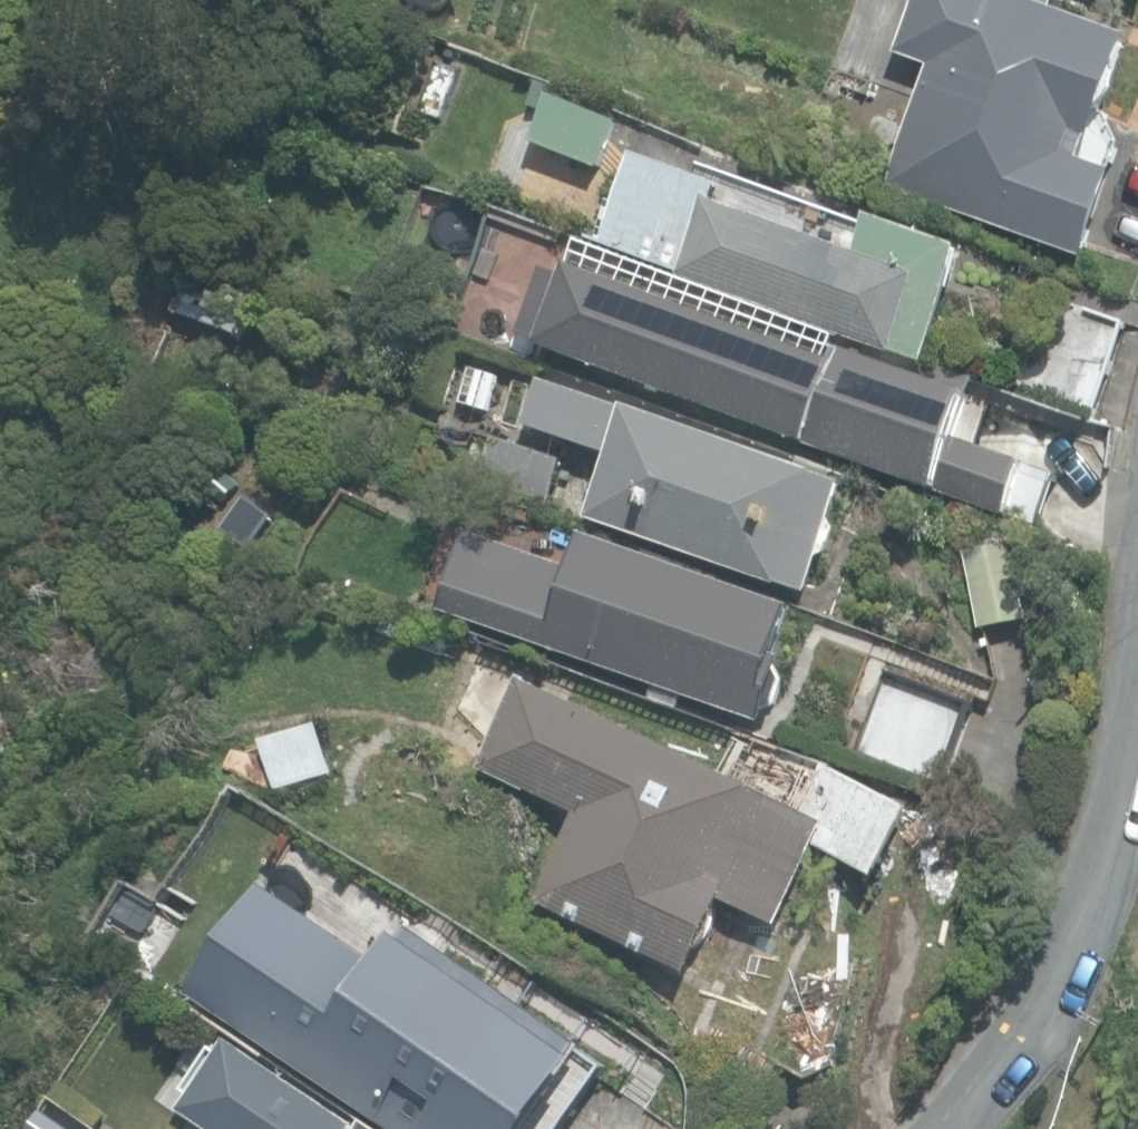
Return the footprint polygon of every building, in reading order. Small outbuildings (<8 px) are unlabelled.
[(1087,262),(1118,177),(1088,165),(1134,40),(1055,11),(1059,0),(923,0),(902,57),(933,68),(888,188),(1087,262)] [(536,144),(603,171),(622,124),(554,97),(536,144)] [(677,277),(927,366),(969,252),(873,218),(860,254),(710,201),(716,185),(640,158),(622,209),(609,205),(596,242),(679,272),(677,277)] [(813,442),(828,448),(855,373),(839,367),(841,364),(723,320),(730,301),(713,295),(706,314),(571,264),(541,344),(812,444),(813,442)] [(223,329),(232,297),(186,284),(176,316),(223,329)] [(1023,393),(1093,419),(1127,327),(1057,301),(1023,393)] [(459,404),(492,413),(502,378),(470,369),(459,404)] [(590,518),(808,595),(821,557),(830,553),(839,528),(835,519),(847,483),(629,407),(628,410),(547,382),(531,427),(611,455),(590,518)] [(1036,478),(1066,490),(1082,449),(1053,437),(1036,478)] [(481,491),(551,513),(567,464),(496,442),(481,491)] [(977,509),(1051,537),(1067,494),(993,466),(977,509)] [(689,700),(765,727),(789,660),(782,657),(799,610),(586,535),(561,605),(543,599),(539,611),(559,618),(548,647),(659,687),(653,703),(684,714),(689,700)] [(965,553),(980,628),(1030,619),(1016,544),(965,553)] [(454,612),(507,631),(523,586),(469,568),(454,612)] [(532,905),(687,981),(725,903),(779,929),(818,849),(880,879),(912,813),(824,770),(803,815),(525,679),(480,771),(575,817),(532,905)] [(264,741),(278,789),(336,772),(321,724),(264,741)] [(395,1128),(547,1128),(601,1049),(409,921),(383,960),(339,930),(335,937),(263,889),(193,994),(395,1128)] [(236,1041),(188,1112),(213,1128),(367,1128),(236,1041)]
